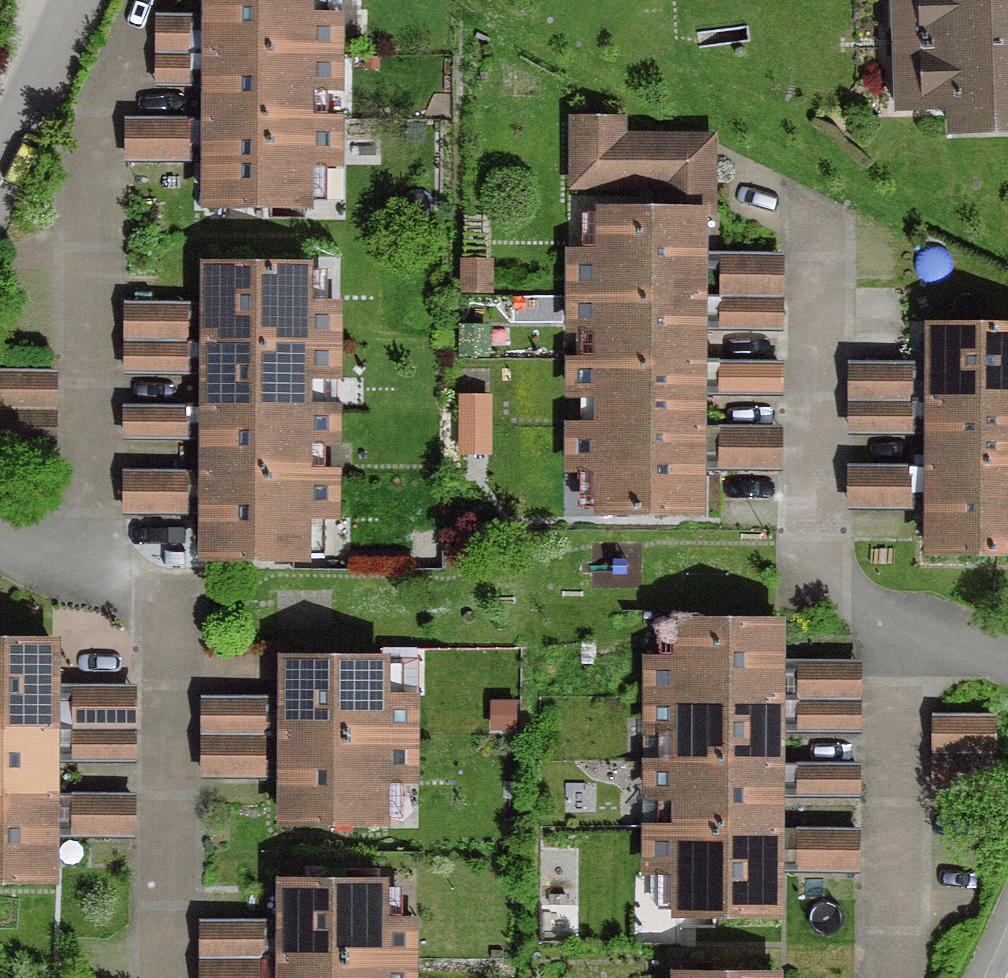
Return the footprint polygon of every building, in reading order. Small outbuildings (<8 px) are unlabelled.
[(204,52),(183,52),(183,55),(330,55),(330,15),(336,16),(336,0),(204,0),(204,52)] [(913,33),(888,34),(890,109),(945,107),(946,133),(1007,131),(1007,0),(912,0),(913,33)] [(329,95),(330,55),(183,55),(183,56),(204,56),(203,120),(329,120),(329,119),(303,119),(303,95),(329,95)] [(329,166),(329,120),(203,120),(179,120),(179,121),(204,121),(203,207),(298,207),(299,166),(329,166)] [(659,185),(659,211),(693,214),(703,214),(703,156),(664,156),(664,141),(613,141),(613,121),(569,120),(569,185),(659,185)] [(693,298),(693,214),(659,211),(598,211),(597,252),(568,252),(567,297),(693,298)] [(458,222),(458,292),(483,292),(483,222),(458,222)] [(298,267),(202,266),(202,344),(327,344),(327,304),(297,303),(298,267)] [(772,332),(773,298),(693,298),(567,297),(567,332),(597,332),(597,360),(567,360),(567,362),(692,363),(712,363),(712,361),(692,361),(692,331),(772,332)] [(133,374),(198,376),(199,303),(135,302),(133,374)] [(927,326),(926,400),(906,400),(906,402),(926,402),(1007,403),(1007,326),(927,326)] [(327,383),(327,344),(202,344),(201,409),(327,409),(327,407),(301,407),(301,383),(327,383)] [(566,427),(692,427),(692,363),(567,362),(566,397),(596,397),(596,425),(566,425),(566,427)] [(744,362),(743,392),(793,394),(794,364),(744,362)] [(47,372),(0,372),(0,410),(46,411),(47,372)] [(481,398),(456,398),(456,426),(481,426),(481,398)] [(926,402),(926,467),(1007,468),(1007,403),(926,402)] [(135,442),(201,439),(199,406),(133,409),(135,442)] [(327,444),(327,409),(201,409),(201,474),(326,474),(326,472),(296,472),(296,444),(327,444)] [(46,411),(0,410),(0,448),(46,449),(46,411)] [(742,426),(742,472),(795,472),(794,425),(742,426)] [(481,426),(456,426),(456,454),(481,454),(481,426)] [(596,514),(691,514),(692,427),(566,427),(566,472),(596,472),(596,514)] [(926,467),(925,554),(1007,554),(1007,468),(926,467)] [(198,515),(198,472),(134,471),(134,515),(198,515)] [(326,519),(326,474),(201,474),(200,559),(296,560),(296,519),(326,519)] [(645,699),(770,700),(770,623),(675,622),(675,659),(645,658),(645,699)] [(59,726),(59,636),(0,636),(0,727),(59,726)] [(375,697),(375,660),(280,660),(279,733),(256,732),(256,735),(279,735),(404,736),(405,697),(375,697)] [(825,735),(876,732),(872,660),(822,662),(825,735)] [(73,684),(72,837),(145,838),(147,684),(73,684)] [(644,764),(770,764),(770,700),(645,699),(644,734),(674,734),(674,762),(644,762),(644,764)] [(985,716),(930,716),(930,755),(985,755),(985,716)] [(59,726),(0,727),(0,794),(59,793),(59,726)] [(404,782),(404,736),(255,736),(255,737),(279,737),(279,823),(374,824),(374,782),(404,782)] [(985,792),(985,755),(930,755),(930,792),(985,792)] [(644,828),(769,829),(770,764),(644,764),(644,799),(674,799),(674,827),(644,827),(644,828)] [(825,799),(872,794),(869,769),(823,774),(825,799)] [(60,883),(59,793),(0,794),(0,883),(60,883)] [(674,915),(769,916),(769,829),(644,828),(644,874),(674,874),(674,915)] [(871,874),(872,830),(819,830),(819,874),(871,874)] [(373,920),(373,883),(278,883),(278,956),(257,956),(257,959),(253,959),(403,960),(403,920),(373,920)] [(403,960),(284,960),(278,960),(278,977),(403,977),(403,960)]
